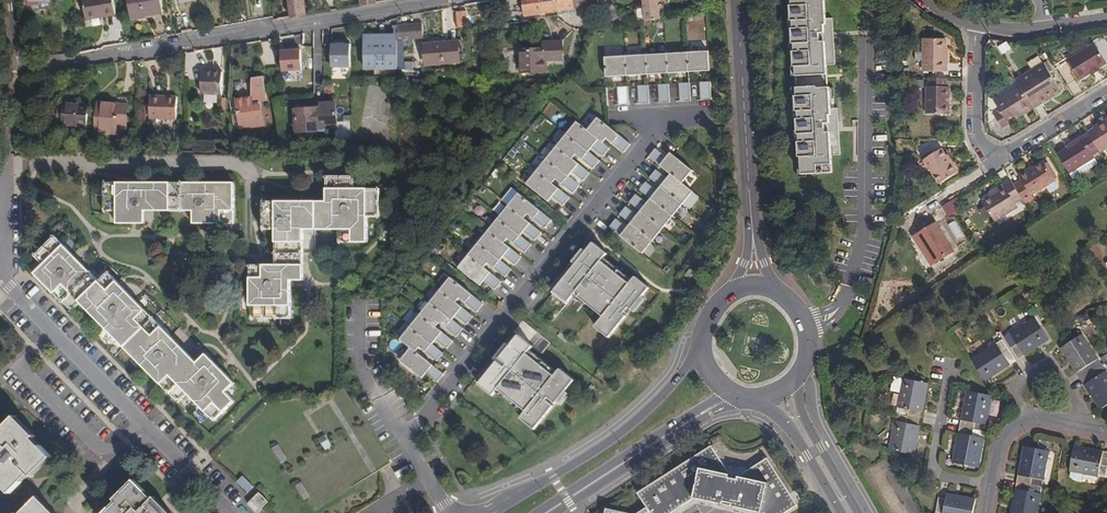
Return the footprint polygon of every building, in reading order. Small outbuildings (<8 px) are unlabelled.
[(25,2),(25,5),(34,5),(40,5),(40,9),(50,9),(50,0),(25,0),(25,2)] [(106,16),(116,15),(114,0),(84,0),(86,17),(106,14),(106,16)] [(162,13),(160,0),(129,0),(133,20),(146,18),(146,15),(162,13)] [(291,17),(306,15),(304,0),(288,0),(291,17)] [(555,0),(522,0),(525,16),(541,14),(556,12),(555,0)] [(573,0),(555,0),(556,12),(575,9),(574,8),(573,0)] [(642,7),(639,8),(635,12),(636,18),(639,21),(644,21),(664,19),(663,6),(658,6),(657,0),(642,0),(642,7)] [(792,7),(791,7),(792,21),(793,21),(793,29),(792,29),(793,44),(794,44),(795,52),(793,52),(794,67),(796,67),(796,77),(798,98),(796,98),(797,113),(798,112),(799,120),(797,120),(798,135),(800,135),(800,143),(798,143),(799,157),(801,157),(802,174),(833,173),(832,155),(839,155),(838,140),(836,140),(836,132),(830,132),(829,123),(839,123),(838,108),(835,109),(834,87),(828,88),(827,65),(834,65),(833,49),(831,49),(830,41),(825,41),(825,33),(834,33),(833,18),(826,19),(825,0),(792,0),(792,7)] [(457,28),(468,27),(466,13),(456,14),(457,28)] [(402,26),(401,40),(423,38),(422,24),(402,26)] [(830,41),(834,41),(834,33),(825,33),(825,41),(830,41)] [(924,72),(948,72),(948,63),(946,63),(946,39),(924,39),(924,72)] [(364,70),(398,69),(398,40),(364,41),(364,70)] [(533,49),(526,49),(520,49),(519,73),(546,73),(546,61),(563,61),(563,42),(533,43),(533,49)] [(1010,42),(1000,46),(1003,54),(1013,50),(1010,42)] [(458,43),(425,45),(426,64),(460,62),(458,43)] [(332,68),(351,68),(351,45),(331,45),(332,68)] [(1079,80),(1090,73),(1098,68),(1106,64),(1094,45),(1067,61),(1079,80)] [(282,72),(302,70),(301,49),(281,51),(282,72)] [(688,53),(689,72),(710,71),(709,51),(688,53)] [(667,54),(668,73),(689,72),(688,53),(667,54)] [(646,55),(647,75),(668,73),(667,54),(646,55)] [(627,76),(647,75),(646,55),(626,56),(627,76)] [(315,56),(314,70),(322,71),(322,57),(315,56)] [(627,76),(626,56),(605,57),(606,77),(627,76)] [(419,60),(405,61),(405,71),(419,70),(419,60)] [(1044,64),(1015,81),(1018,87),(1032,108),(1060,92),(1044,64)] [(223,76),(202,74),(201,96),(222,98),(223,76)] [(251,97),(236,99),(240,129),(264,125),(261,102),(268,100),(264,76),(252,78),(251,97)] [(947,79),(929,79),(929,86),(927,86),(926,114),(949,114),(950,87),(946,87),(947,79)] [(700,82),(701,101),(712,100),(711,82),(700,82)] [(679,84),(680,102),(690,101),(689,83),(679,84)] [(658,85),(659,103),(670,102),(669,84),(658,85)] [(638,86),(639,104),(649,104),(648,86),(638,86)] [(627,87),(617,87),(618,106),(628,105),(627,87)] [(1023,115),(1032,109),(1032,108),(1018,87),(993,102),(999,113),(993,117),(1000,129),(1007,125),(1005,122),(1012,117),(1023,112),(1023,115)] [(175,99),(150,97),(149,118),(174,120),(175,99)] [(116,124),(118,104),(99,102),(96,132),(115,134),(116,124)] [(87,128),(89,105),(59,103),(58,111),(48,111),(46,134),(64,135),(65,126),(87,128)] [(323,108),(304,110),(295,111),(296,132),(325,130),(325,124),(338,123),(337,103),(323,105),(323,108)] [(127,104),(118,104),(116,124),(126,125),(127,104)] [(1014,121),(1023,115),(1023,112),(1012,117),(1014,121)] [(624,153),(631,145),(597,118),(587,131),(603,144),(607,138),(624,153)] [(1098,153),(1106,148),(1106,121),(1086,134),(1087,136),(1098,153)] [(610,149),(603,144),(587,131),(577,122),(567,135),(585,150),(588,146),(592,148),(603,157),(610,149)] [(839,132),(839,123),(829,123),(830,132),(836,132),(839,132)] [(567,135),(556,147),(572,160),(575,155),(593,170),(599,162),(588,152),(585,150),(567,135)] [(1092,157),(1098,153),(1087,136),(1056,155),(1068,175),(1093,159),(1092,157)] [(70,153),(84,153),(85,142),(71,141),(70,153)] [(572,160),(556,147),(546,160),(565,175),(568,170),(572,173),(583,182),(590,174),(572,160)] [(656,149),(649,157),(670,174),(682,184),(692,171),(674,155),(670,160),(667,157),(656,149)] [(958,173),(952,162),(950,163),(942,149),(924,160),(940,185),(958,173)] [(1093,159),(1068,175),(1071,180),(1096,165),(1093,159)] [(565,175),(546,160),(536,172),(552,184),(555,180),(573,194),(579,186),(568,177),(565,175)] [(1021,199),(1024,203),(1032,198),(1030,195),(1054,181),(1043,163),(1027,173),(1026,171),(1018,176),(1020,181),(1012,185),(1021,199)] [(682,184),(674,178),(671,182),(667,179),(656,170),(649,178),(661,187),(664,190),(682,205),(693,192),(682,184)] [(552,184),(536,172),(526,185),(544,200),(548,195),(552,198),(563,206),(569,199),(552,184)] [(327,202),(314,202),(315,229),(339,229),(339,242),(367,242),(367,217),(379,216),(380,189),(354,189),(354,177),(327,177),(327,202)] [(1021,199),(1012,185),(1009,181),(1002,185),(1003,188),(990,196),(981,202),(993,221),(1015,208),(1013,203),(1021,199)] [(672,217),(682,205),(664,190),(661,194),(657,191),(646,182),(639,190),(651,200),(652,201),(654,202),(672,217)] [(169,210),(169,183),(105,183),(104,211),(117,211),(117,223),(144,223),(144,211),(169,210)] [(233,183),(169,183),(169,210),(194,211),(194,223),(233,223),(233,183)] [(989,194),(990,196),(1003,188),(1002,185),(989,194)] [(552,220),(519,193),(508,207),(524,219),(527,215),(544,229),(552,220)] [(662,229),(672,217),(654,202),(651,207),(647,204),(636,194),(629,203),(641,212),(644,215),(662,229)] [(943,204),(948,219),(962,214),(957,199),(943,204)] [(315,229),(314,202),(263,202),(263,229),(275,229),(275,242),(303,242),(304,230),(315,229)] [(524,219),(508,207),(498,219),(517,234),(520,230),(523,232),(534,241),(541,233),(524,219)] [(631,224),(634,227),(652,242),(662,229),(644,215),(641,219),(637,216),(626,207),(619,215),(631,224)] [(517,234),(498,219),(488,231),(504,243),(507,239),(525,254),(531,245),(519,236),(517,234)] [(627,228),(616,219),(609,227),(616,233),(642,254),(652,242),(634,227),(631,231),(627,228)] [(958,221),(950,223),(955,239),(963,236),(958,221)] [(935,264),(953,253),(935,224),(918,235),(927,247),(924,249),(935,264)] [(504,243),(488,231),(478,244),(497,258),(500,254),(503,256),(515,266),(521,258),(506,245),(504,243)] [(44,265),(35,274),(72,311),(81,302),(187,411),(197,402),(214,420),(234,401),(225,392),(234,383),(205,355),(197,363),(107,273),(98,281),(54,236),(35,256),(44,265)] [(303,242),(275,242),(275,266),(250,266),(250,318),(291,318),(290,280),(304,280),(303,242)] [(595,327),(609,338),(649,288),(635,277),(630,284),(601,261),(607,254),(594,243),(586,252),(555,291),(569,302),(575,294),(603,316),(595,327)] [(497,258),(478,244),(468,256),(484,268),(487,264),(504,278),(511,270),(499,260),(497,258)] [(501,282),(484,268),(468,256),(458,269),(476,284),(480,279),(484,282),(495,291),(501,282)] [(689,275),(685,271),(679,279),(683,283),(689,275)] [(476,313),(483,305),(450,278),(440,291),(455,303),(459,299),(476,313)] [(455,303),(440,291),(430,303),(448,318),(452,314),(455,316),(466,325),(473,317),(455,303)] [(448,318),(430,303),(420,315),(429,323),(435,328),(439,323),(456,337),(463,330),(452,321),(449,319),(448,318)] [(429,323),(420,315),(410,327),(428,342),(432,338),(435,341),(446,350),(453,342),(435,328),(429,323)] [(1011,348),(1019,360),(1049,340),(1035,318),(1011,334),(1017,344),(1011,348)] [(428,342),(410,327),(400,340),(410,348),(415,352),(419,348),(436,362),(443,354),(432,345),(428,342)] [(750,335),(743,351),(758,357),(764,342),(750,335)] [(1106,406),(1106,372),(1083,335),(1061,349),(1101,410),(1106,406)] [(530,350),(532,347),(518,336),(478,385),(492,397),(495,393),(498,389),(526,412),(523,416),(520,419),(534,430),(574,381),(560,369),(557,373),(554,377),(527,354),(530,350)] [(971,359),(986,382),(1016,362),(1003,341),(997,345),(995,344),(971,359)] [(415,352),(410,348),(400,361),(419,376),(423,371),(426,374),(437,383),(443,375),(433,367),(415,352)] [(929,384),(903,378),(896,413),(907,416),(905,423),(894,421),(888,449),(914,455),(929,384)] [(986,425),(992,396),(967,391),(952,462),(978,467),(983,439),(972,437),(973,429),(984,431),(985,425),(986,425)] [(11,494),(30,474),(33,476),(52,457),(33,438),(35,436),(16,415),(0,432),(0,483),(11,494)] [(325,435),(319,438),(326,450),(332,446),(325,435)] [(282,444),(274,447),(279,463),(287,460),(282,444)] [(1041,494),(1029,491),(1030,484),(1043,487),(1050,451),(1023,446),(1010,512),(1038,512),(1041,494)] [(1075,446),(1070,471),(1106,478),(1106,452),(1075,446)] [(797,505),(768,459),(746,473),(724,467),(710,447),(636,495),(646,510),(648,512),(674,512),(694,500),(757,512),(786,512),(795,507),(797,505)] [(133,480),(113,499),(115,501),(104,512),(169,512),(154,497),(151,499),(133,480)] [(297,486),(305,500),(312,497),(304,482),(297,486)] [(236,489),(232,492),(240,500),(243,496),(236,489)] [(974,499),(947,493),(945,499),(938,498),(935,512),(972,512),(974,499)] [(259,494),(249,503),(257,512),(268,502),(259,494)] [(37,497),(21,512),(53,512),(37,497)]
